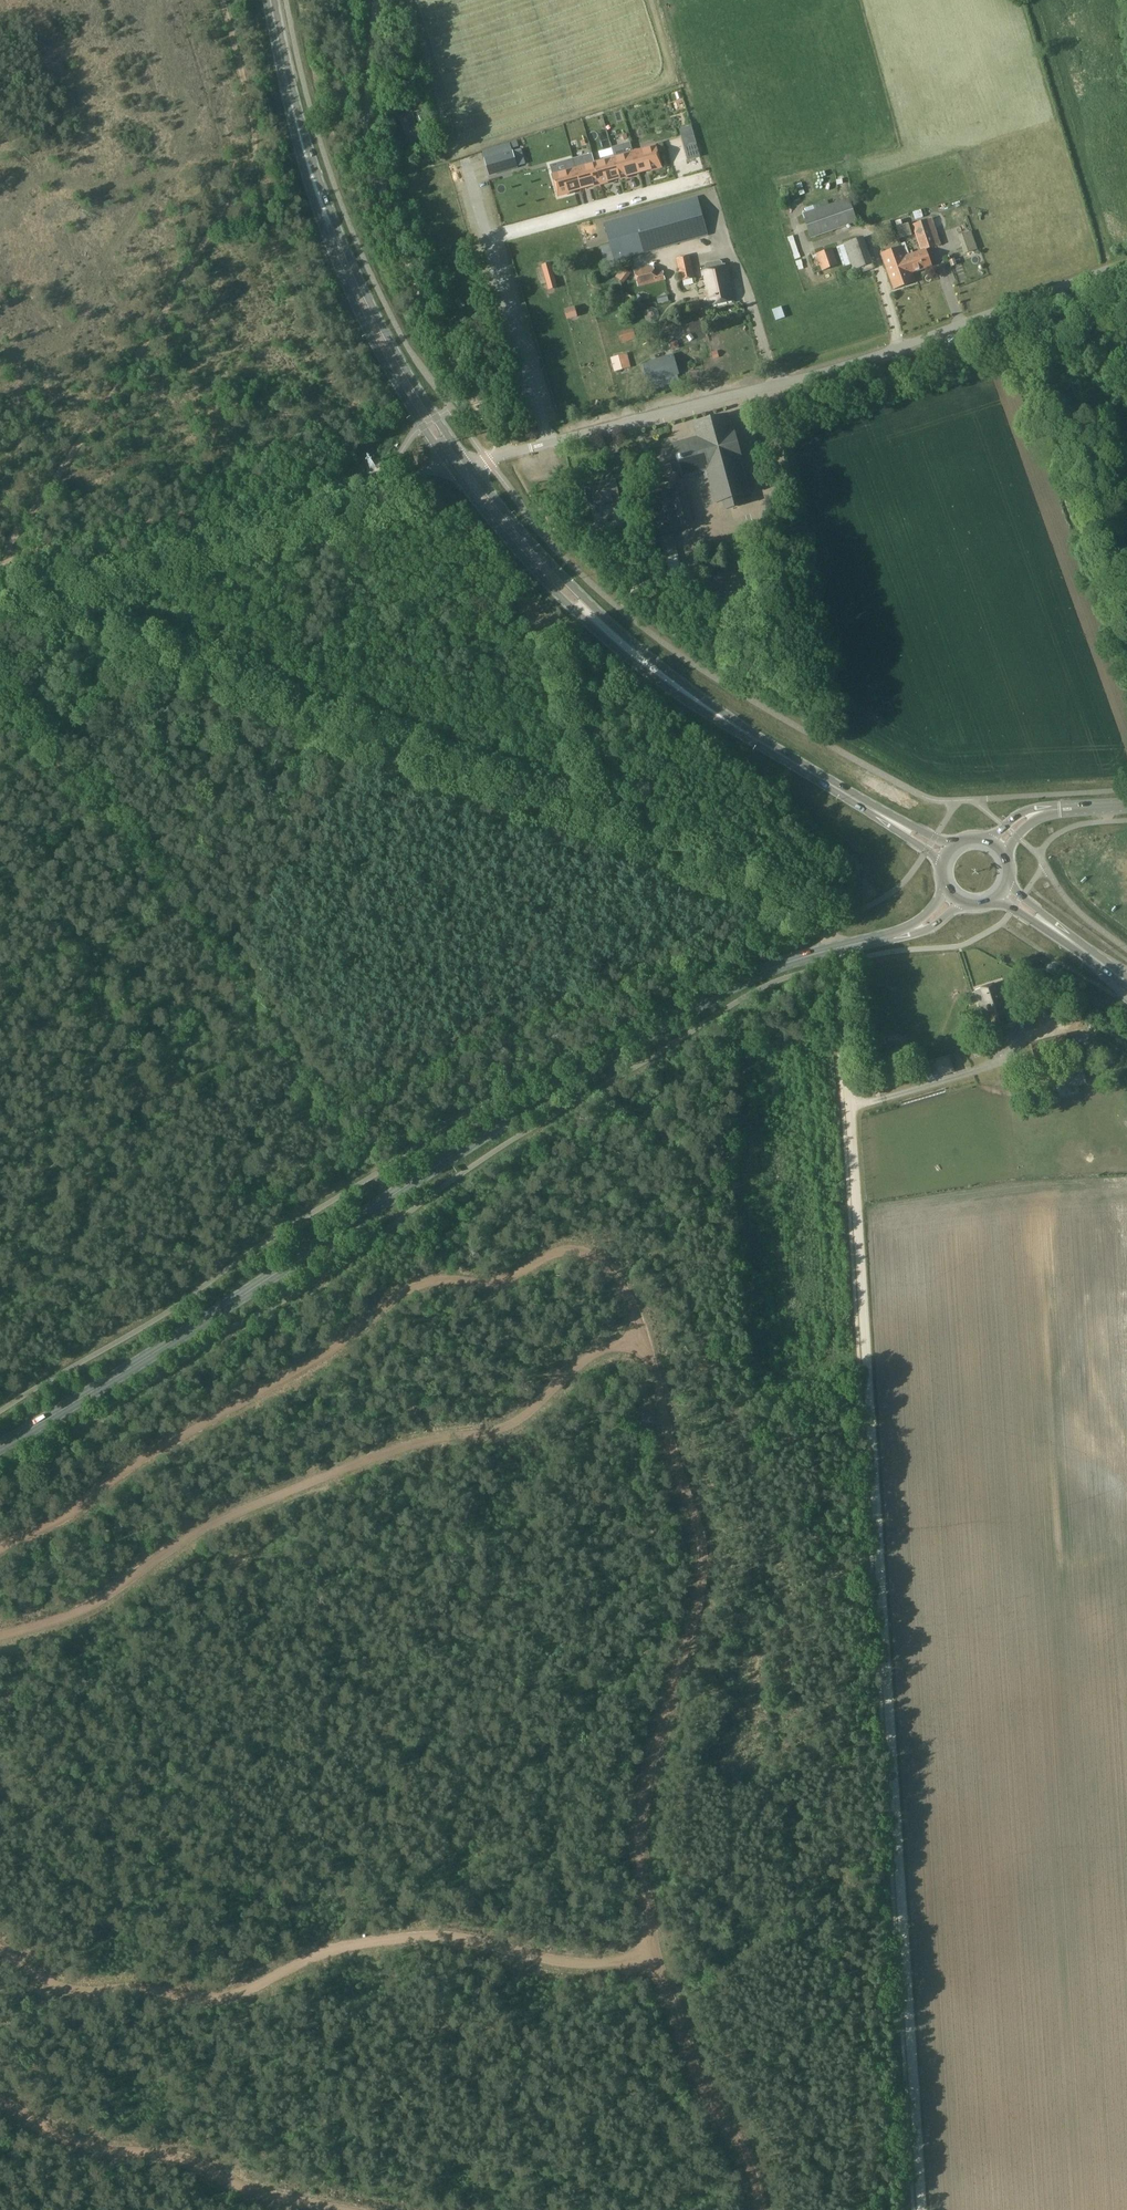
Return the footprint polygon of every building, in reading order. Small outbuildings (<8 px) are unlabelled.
[(694,133),(684,136),(688,151),(699,148),(694,133)] [(626,143),(613,147),(615,156),(621,178),(633,175),(633,174),(639,172),(634,151),(631,142),(626,143)] [(656,145),(634,151),(639,172),(646,170),(646,171),(662,167),(656,145)] [(513,151),(493,157),(498,174),(518,168),(518,167),(513,152),(513,151)] [(592,153),(572,159),(575,167),(581,188),(588,186),(588,187),(601,184),(595,162),(592,153)] [(615,156),(595,162),(601,184),(609,182),(609,180),(613,179),(619,177),(620,179),(621,178),(615,156)] [(575,167),(553,173),(559,195),(575,191),(575,190),(581,188),(575,167)] [(651,209),(605,222),(606,225),(607,227),(608,231),(610,239),(612,246),(614,253),(616,261),(662,248),(708,235),(704,219),(700,204),(698,200),(697,197),(651,209)] [(807,213),(802,215),(811,238),(857,222),(849,199),(829,206),(807,213)] [(920,222),(913,225),(921,252),(926,250),(927,250),(941,245),(936,228),(943,225),(940,216),(929,220),(929,219),(920,222)] [(908,224),(896,228),(899,238),(911,235),(908,224)] [(956,241),(960,251),(971,247),(967,236),(956,241)] [(863,237),(844,243),(844,245),(852,265),(853,270),(873,264),(863,237)] [(901,247),(881,254),(893,289),(894,290),(915,283),(912,273),(932,266),(927,250),(926,250),(921,252),(905,257),(901,247)] [(832,249),(816,254),(821,270),(838,266),(832,249)] [(677,259),(679,269),(681,282),(683,282),(693,280),(694,279),(694,278),(690,257),(677,259)] [(704,271),(702,272),(709,305),(735,299),(728,267),(726,267),(726,265),(723,265),(723,263),(720,261),(708,264),(705,266),(706,269),(703,269),(704,271)] [(543,265),(542,265),(542,266),(545,279),(549,290),(557,288),(554,276),(551,264),(543,265)] [(652,266),(634,270),(639,287),(657,282),(656,280),(655,275),(654,273),(652,266)] [(663,273),(655,275),(656,280),(657,282),(665,281),(663,273)] [(699,301),(690,303),(692,310),(700,309),(699,301)] [(781,307),(772,310),(775,321),(785,318),(781,307)] [(574,309),(565,312),(567,319),(576,317),(574,309)] [(633,329),(619,333),(622,343),(636,339),(633,329)] [(677,342),(670,344),(672,351),(679,349),(677,342)] [(628,354),(610,359),(614,373),(631,368),(628,354)] [(674,356),(648,364),(648,365),(653,383),(677,376),(680,376),(674,356)] [(646,369),(638,371),(643,388),(651,386),(646,369)] [(676,450),(669,452),(673,470),(681,468),(683,477),(700,472),(702,479),(708,478),(715,502),(722,500),(725,509),(744,504),(741,495),(749,493),(740,461),(741,461),(733,428),(731,428),(728,415),(693,424),(697,437),(674,443),(676,450)] [(754,471),(748,472),(751,487),(758,486),(754,471)] [(587,487),(586,490),(588,502),(591,503),(595,502),(595,504),(619,499),(615,479),(591,484),(592,486),(587,487)] [(682,487),(655,495),(665,531),(692,524),(682,487)] [(634,523),(617,527),(620,542),(637,538),(634,523)] [(666,560),(651,564),(653,570),(668,566),(672,582),(684,579),(672,534),(660,538),(666,560)] [(632,555),(626,556),(629,571),(635,570),(634,564),(632,557),(632,555)] [(1000,983),(976,991),(989,1031),(1013,1023),(1000,983)] [(1048,1008),(1041,1010),(1044,1018),(1050,1017),(1048,1008)] [(890,1036),(888,1039),(888,1042),(890,1045),(898,1045),(901,1042),(901,1038),(898,1036),(890,1036)] [(931,1063),(935,1076),(952,1071),(948,1058),(931,1063)] [(1082,1067),(1056,1072),(1060,1090),(1086,1084),(1082,1067)]
